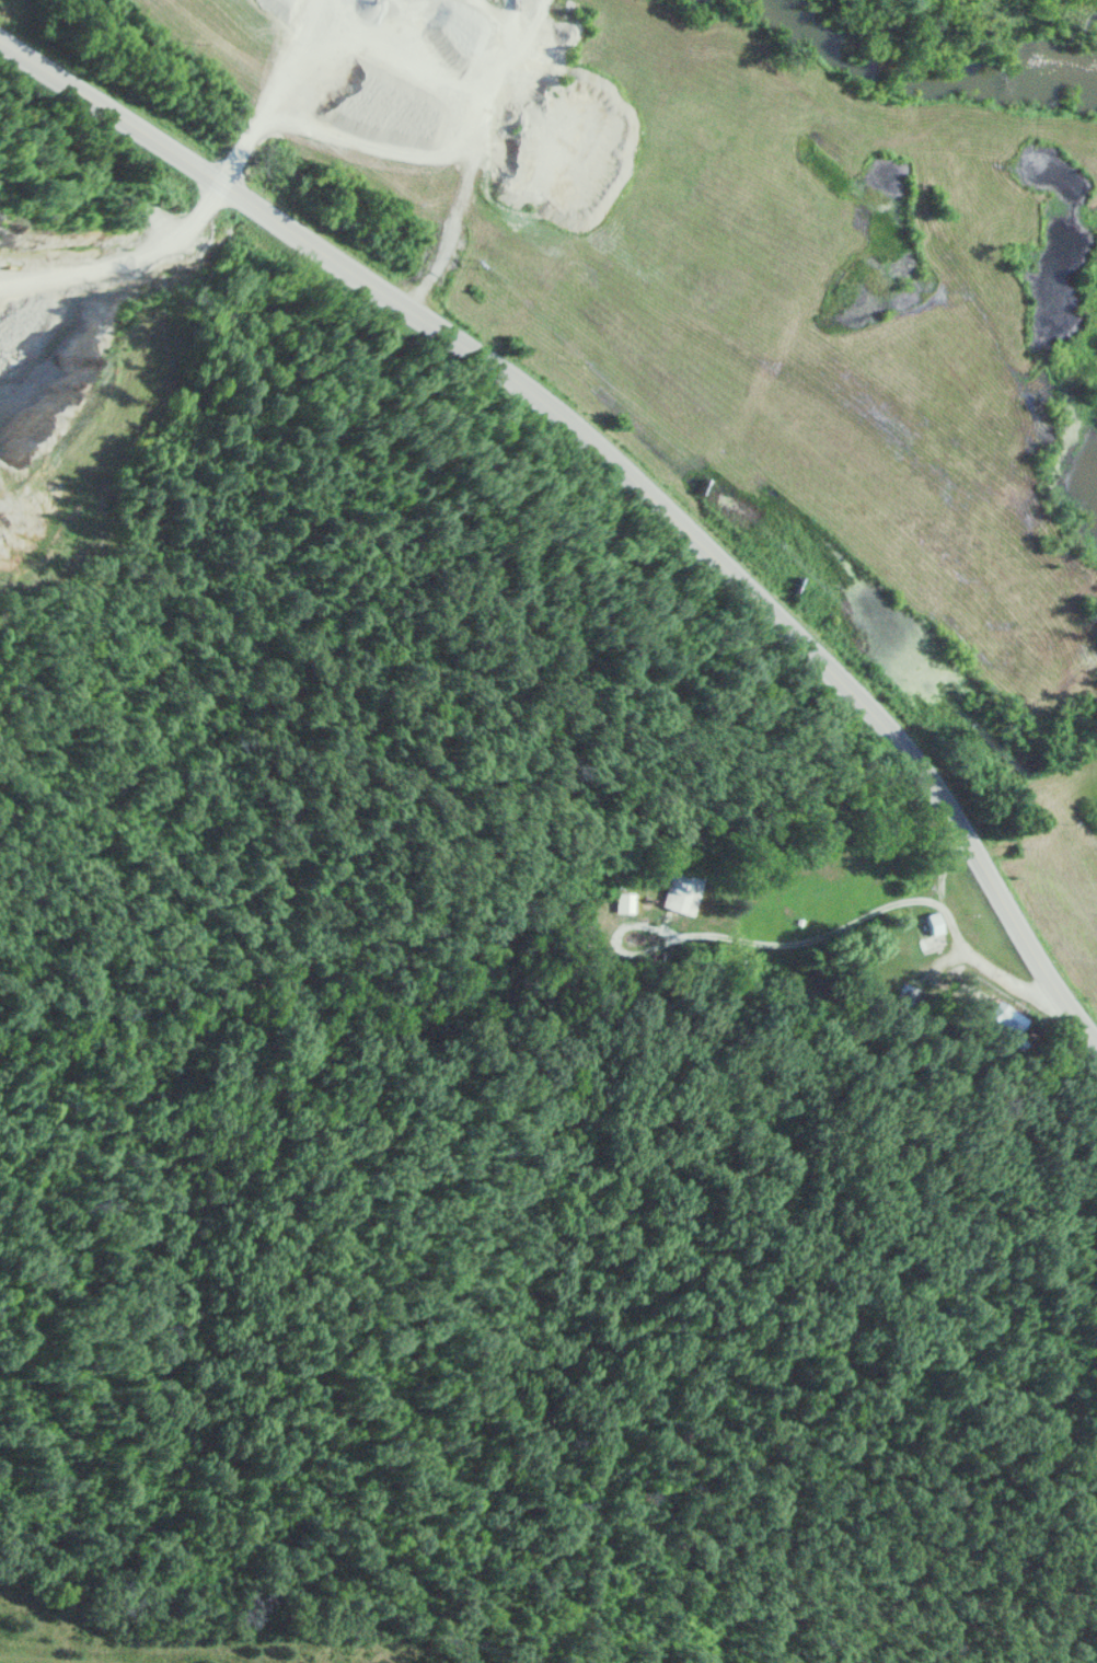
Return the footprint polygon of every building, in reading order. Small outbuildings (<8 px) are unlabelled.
[(670,868),(660,904),(693,913),(703,878),(670,868)] [(633,892),(616,892),(616,910),(633,910),(633,892)] [(932,935),(920,939),(925,952),(948,945),(937,911),(926,915),(932,935)] [(918,1003),(923,986),(907,981),(901,998),(918,1003)] [(1027,1017),(996,998),(986,1015),(1018,1033),(1027,1017)]
